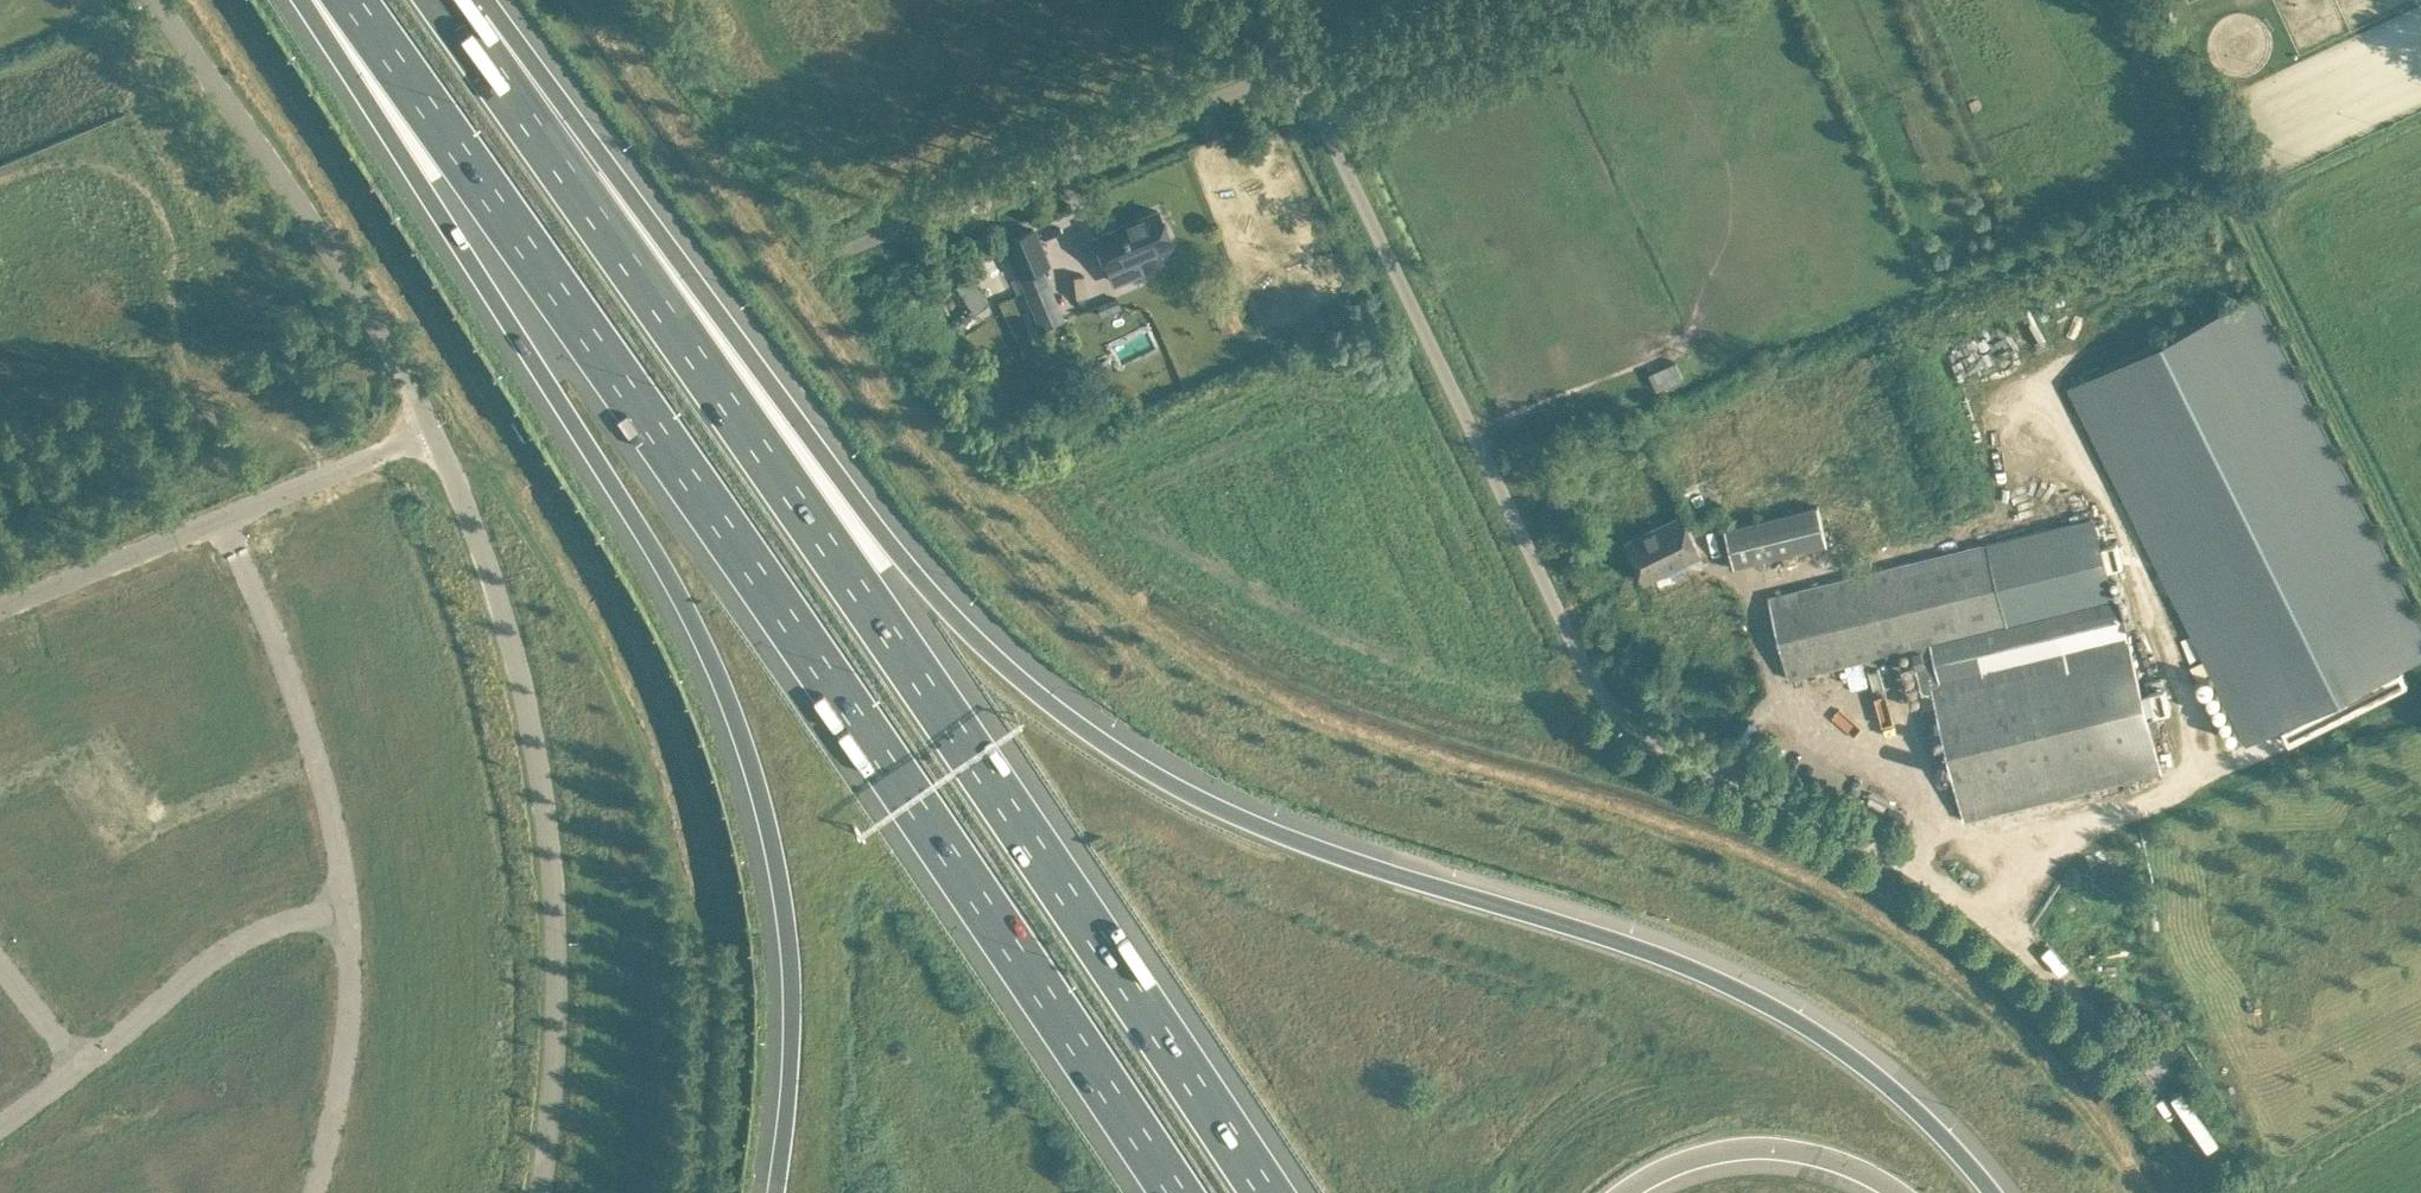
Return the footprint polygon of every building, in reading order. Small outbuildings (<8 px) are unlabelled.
[(1094,235),(1108,267),(1138,255),(1171,241),(1158,209),(1094,235)] [(1005,239),(1019,274),(1044,264),(1048,262),(1033,227),(1005,239)] [(954,289),(971,314),(987,303),(969,278),(954,289)] [(1043,285),(1027,292),(1041,327),(1058,320),(1043,285)] [(2408,682),(2400,666),(2420,656),(2420,622),(2256,292),(2069,385),(2247,742),(2281,725),(2289,741),(2408,682)] [(1119,309),(1114,297),(1095,306),(1100,317),(1119,309)] [(1143,329),(1110,339),(1118,366),(1151,356),(1143,329)] [(1684,379),(1676,362),(1649,374),(1656,391),(1684,379)] [(1819,504),(1749,521),(1726,527),(1730,543),(1721,545),(1724,554),(1720,555),(1722,560),(1733,557),(1735,564),(1828,541),(1819,504)] [(1683,514),(1627,540),(1646,579),(1701,552),(1683,514)] [(1794,674),(1885,652),(1888,666),(1903,662),(1899,649),(1911,646),(1923,693),(1933,690),(1964,818),(2162,769),(2135,659),(2119,595),(2115,596),(2095,517),(2005,538),(1769,596),(1789,677),(1795,676),(1794,674)] [(130,718),(122,724),(131,735),(138,730),(130,718)] [(138,730),(131,735),(139,747),(147,742),(138,730)] [(158,757),(150,763),(158,774),(166,769),(158,757)] [(166,769),(158,774),(167,786),(174,780),(166,769)] [(41,773),(29,781),(35,789),(46,781),(41,773)] [(53,790),(45,795),(53,807),(61,801),(53,790)] [(254,792),(240,796),(243,805),(257,801),(254,792)] [(240,796),(227,801),(230,810),(243,805),(240,796)] [(61,801),(53,807),(62,819),(69,813),(61,801)] [(211,807),(202,810),(208,823),(216,820),(215,816),(211,807)] [(202,810),(193,814),(199,827),(208,823),(202,810)] [(13,836),(0,818),(0,845),(13,836)] [(185,819),(173,826),(178,834),(190,827),(190,826),(185,819)] [(81,829),(73,835),(81,846),(89,841),(81,829)] [(89,841),(81,846),(90,858),(97,853),(89,841)] [(106,872),(95,881),(101,888),(112,879),(106,872)] [(95,881),(84,890),(90,897),(101,888),(95,881)] [(72,901),(65,907),(74,918),(81,912),(72,901)] [(65,907),(58,913),(67,924),(74,918),(65,907)] [(47,913),(40,919),(49,930),(57,924),(47,913)]
